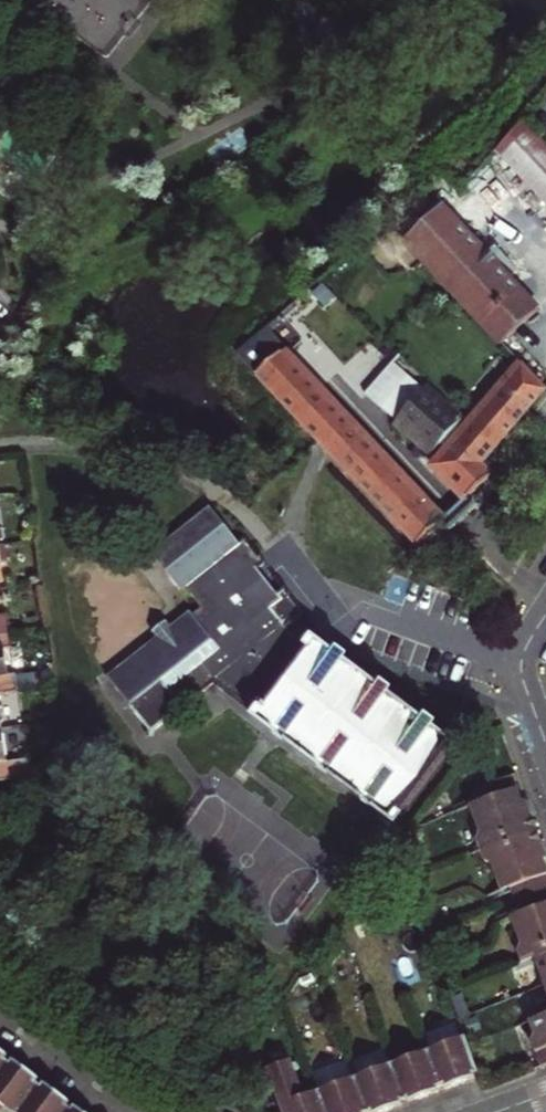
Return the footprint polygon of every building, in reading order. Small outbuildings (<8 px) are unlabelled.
[(494,153),(545,206),(545,147),(522,122),(494,153)] [(495,264),(481,250),(467,236),(439,207),(406,240),(461,297),(495,264)] [(495,264),(461,297),(506,342),(539,309),(495,264)] [(443,523),(280,355),(256,376),(420,546),(443,523)] [(495,453),(516,429),(529,414),(545,393),(545,392),(525,366),(437,466),(469,500),(492,478),(481,468),(495,453)] [(408,371),(377,415),(432,454),(464,411),(408,371)] [(250,572),(257,566),(241,546),(237,549),(208,513),(150,557),(178,594),(182,592),(198,611),(190,617),(187,614),(166,630),(162,625),(148,636),(152,642),(103,679),(149,738),(214,684),(253,717),(249,722),(392,830),(453,744),(435,730),(423,722),(390,697),(379,689),(344,663),(334,656),(311,639),(299,652),(292,646),(281,634),(300,620),(279,594),(272,600),(250,572)] [(272,600),(279,594),(257,566),(250,572),(272,600)] [(11,630),(8,612),(0,613),(0,631),(11,630)] [(9,675),(5,647),(13,646),(11,630),(0,631),(0,676),(9,675)] [(21,691),(18,673),(9,675),(0,676),(0,694),(21,691)] [(3,727),(0,728),(0,781),(33,777),(31,758),(7,761),(3,727)] [(536,958),(545,954),(545,864),(545,861),(535,833),(538,832),(533,819),(527,802),(524,803),(514,777),(479,790),(481,796),(484,804),(472,808),(480,833),(477,841),(486,864),(493,866),(502,891),(514,887),(516,894),(521,906),(524,914),(511,919),(521,944),(518,951),(522,964),(529,961),(536,958)] [(484,804),(481,796),(468,801),(472,808),(484,804)] [(538,832),(535,833),(545,861),(545,852),(538,832)] [(514,887),(502,891),(505,897),(516,894),(514,887)] [(524,914),(521,906),(509,910),(511,919),(524,914)] [(542,974),(545,986),(545,954),(536,958),(542,974)] [(542,974),(536,958),(529,961),(534,977),(542,974)] [(533,1022),(538,1034),(535,1044),(543,1067),(545,1066),(545,1018),(533,1022)] [(467,1039),(429,1053),(442,1088),(480,1075),(467,1039)] [(61,1095),(54,1089),(51,1093),(25,1074),(28,1070),(24,1067),(0,1049),(0,1107),(3,1103),(14,1111),(84,1111),(61,1095)] [(429,1053),(392,1066),(406,1102),(442,1088),(429,1053)] [(319,1092),(314,1077),(300,1082),(293,1063),(269,1073),(282,1111),(327,1111),(319,1092)] [(356,1079),(368,1111),(377,1111),(406,1102),(392,1066),(356,1079)] [(319,1092),(327,1111),(368,1111),(356,1079),(319,1092)]
